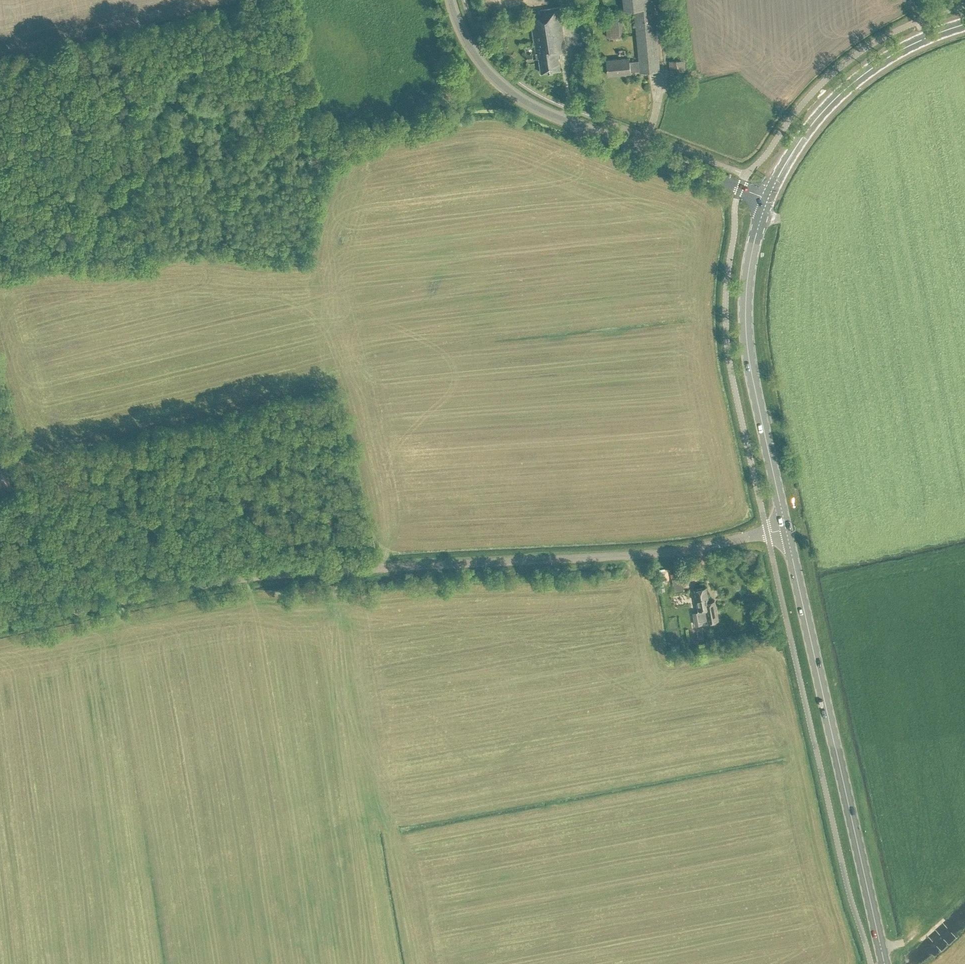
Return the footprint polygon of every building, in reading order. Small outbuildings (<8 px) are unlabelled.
[(660,69),(654,0),(623,0),(624,9),(635,8),(640,59),(630,60),(629,57),(607,59),(608,74),(631,72),(631,70),(640,69),(640,71),(660,69)] [(541,72),(561,69),(558,52),(566,51),(559,6),(530,11),(537,55),(532,56),(532,53),(526,54),(527,59),(539,57),(541,72)] [(622,35),(621,16),(606,17),(607,36),(622,35)] [(669,59),(670,71),(686,69),(685,58),(669,59)] [(429,102),(427,96),(418,98),(420,105),(429,102)] [(685,588),(683,576),(672,578),(674,590),(685,588)] [(695,589),(699,609),(699,611),(693,613),(696,625),(702,624),(701,619),(708,617),(709,622),(719,620),(714,599),(709,600),(706,587),(695,589)]
